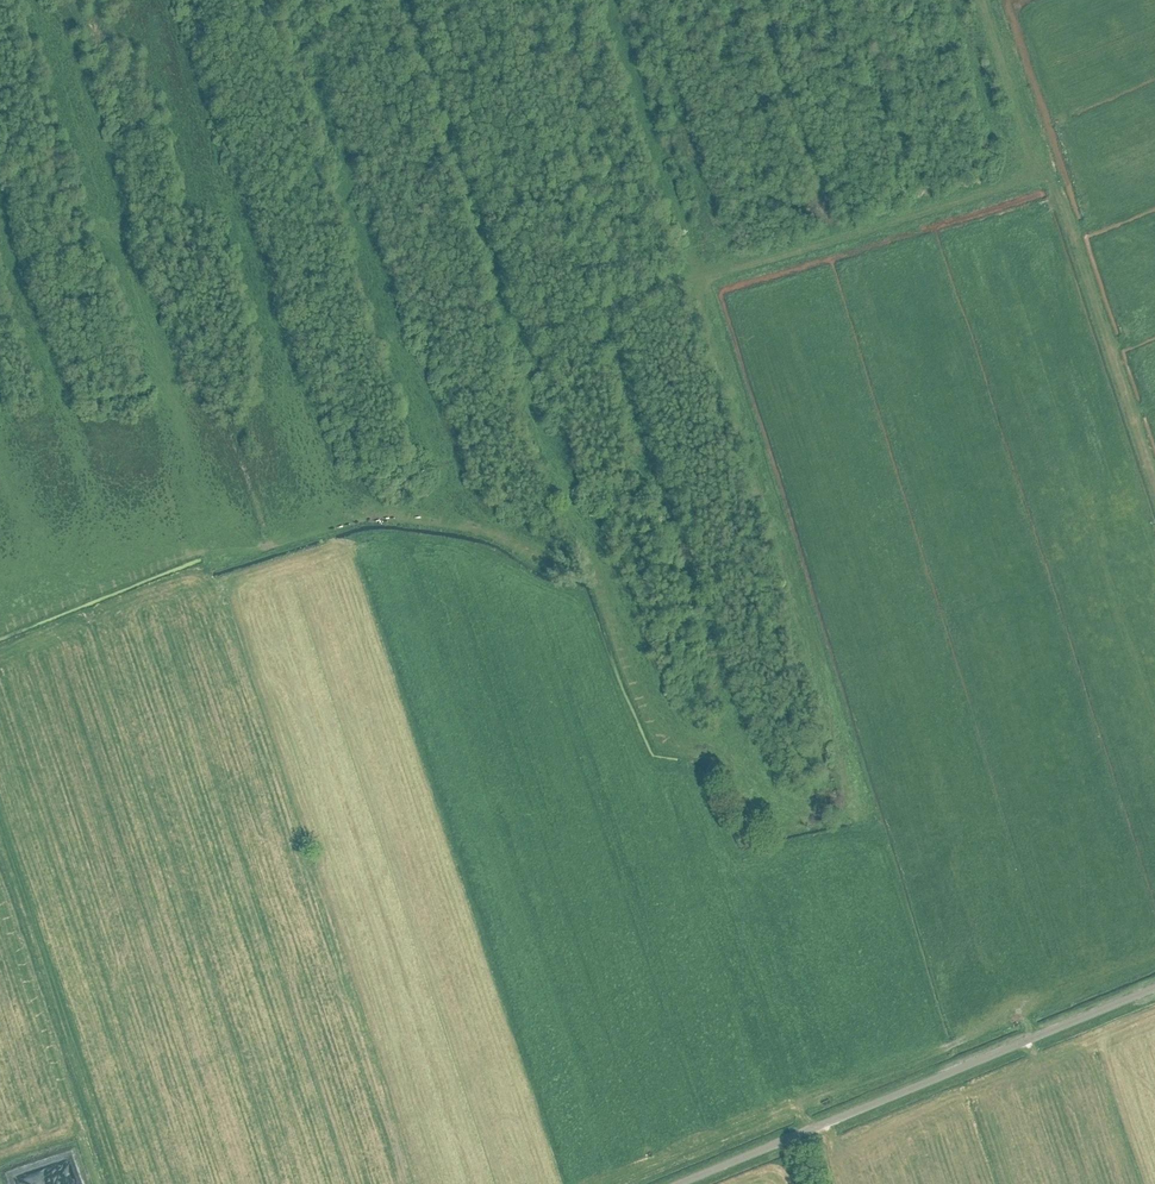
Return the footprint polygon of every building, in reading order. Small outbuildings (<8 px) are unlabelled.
[(16,1167),(21,1183),(99,1183),(88,1145),(16,1167)]
